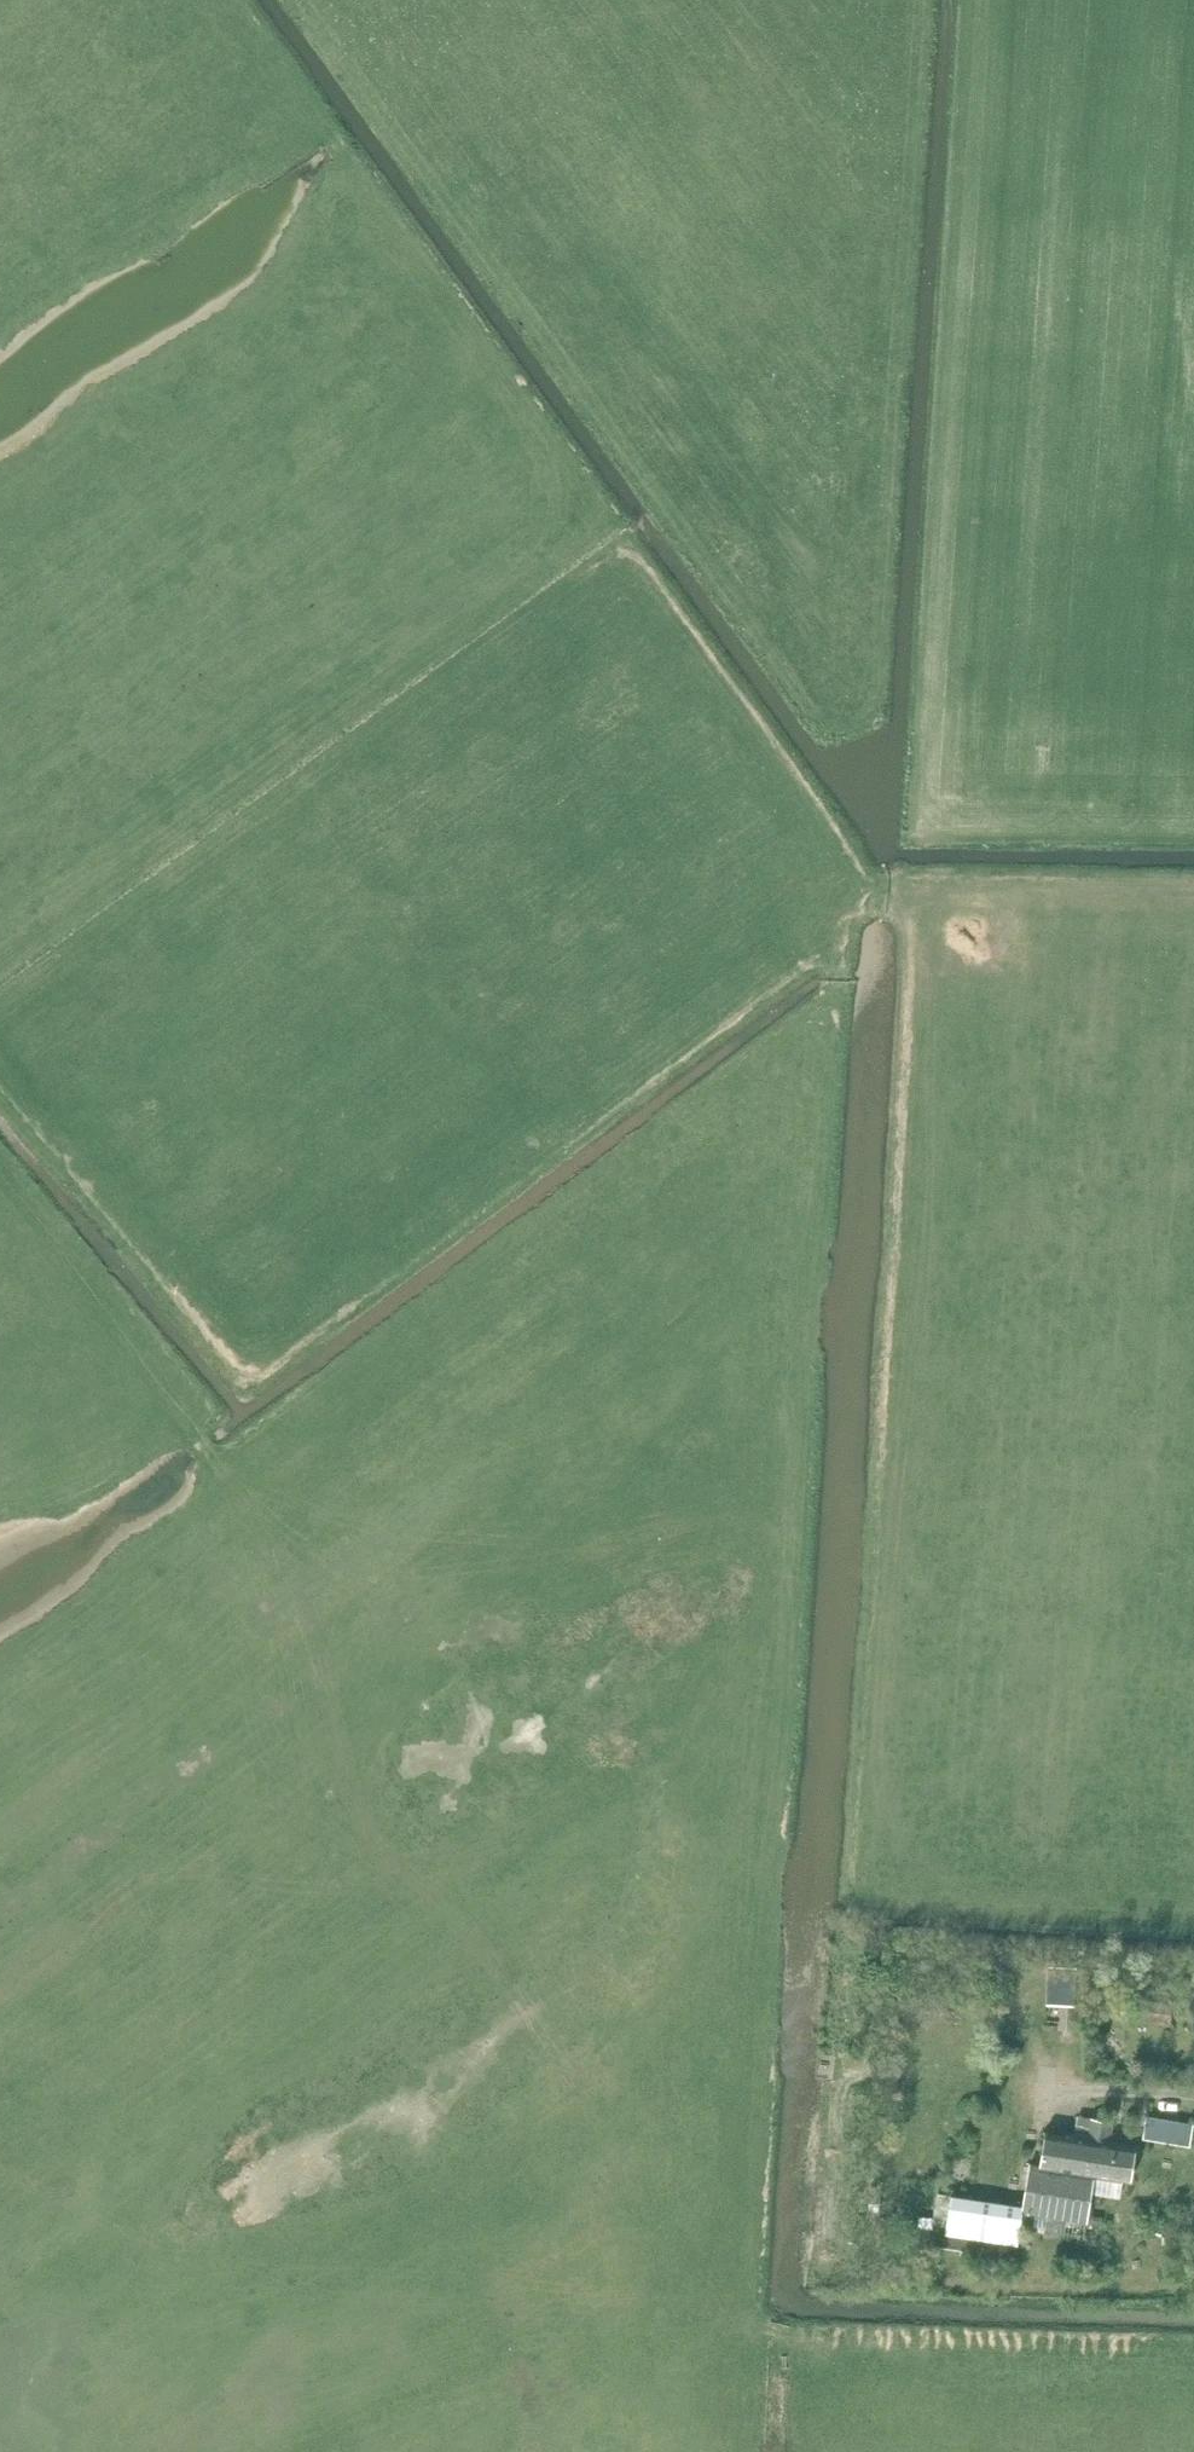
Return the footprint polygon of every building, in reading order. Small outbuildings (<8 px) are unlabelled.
[(1134,1997),(1130,2018),(1170,2025),(1173,2003),(1134,1997)] [(1061,2003),(1060,2029),(1074,2030),(1076,2004),(1061,2003)] [(1147,2114),(1143,2137),(1190,2145),(1193,2122),(1147,2114)] [(1025,2204),(1024,2211),(1087,2220),(1087,2217),(1094,2174),(1131,2180),(1136,2145),(1109,2141),(1112,2120),(1091,2117),(1091,2120),(1078,2118),(1077,2118),(1074,2136),(1046,2132),(1041,2166),(1031,2164),(1025,2204)] [(952,2193),(946,2234),(1018,2245),(1024,2211),(1025,2204),(952,2193)]
